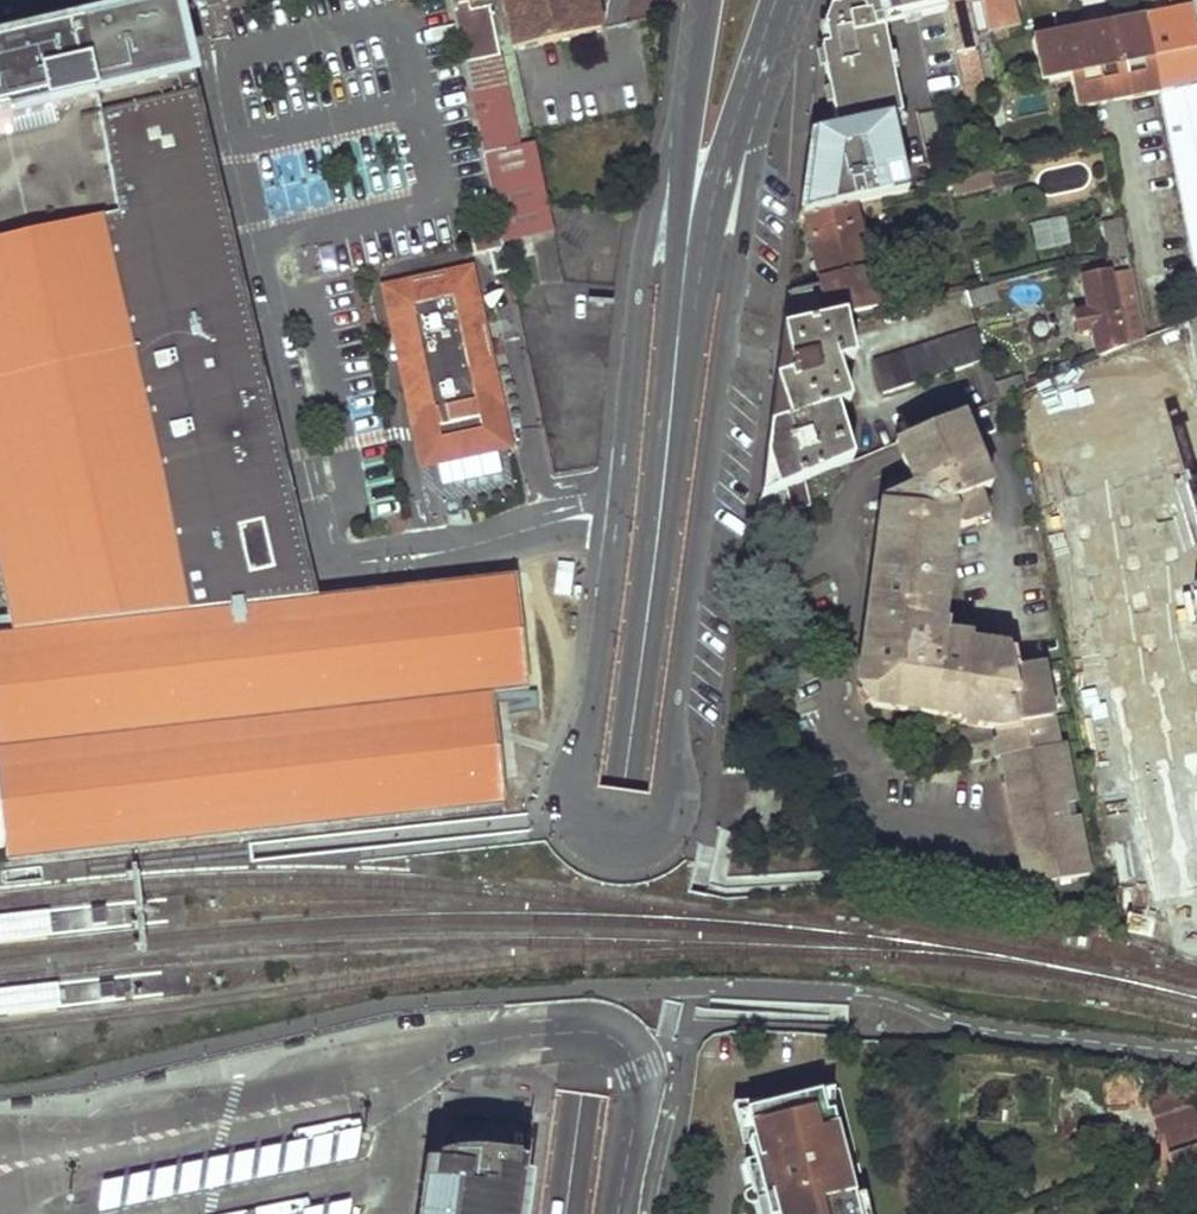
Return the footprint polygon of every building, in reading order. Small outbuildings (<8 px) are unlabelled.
[(500,233),(503,245),(554,236),(547,206),(534,143),(520,145),(504,74),(501,74),(486,0),(450,0),(500,233)] [(513,50),(602,30),(595,0),(503,0),(513,50)] [(900,115),(880,25),(942,9),(940,0),(838,0),(825,15),(809,135),(890,117),(900,115)] [(964,101),(971,100),(973,108),(989,105),(975,51),(971,52),(961,7),(980,2),(979,0),(940,0),(942,9),(964,101)] [(980,2),(987,30),(1015,23),(1010,0),(979,0),(980,2)] [(1180,0),(1140,0),(1142,11),(1143,18),(1182,10),(1180,0)] [(1194,19),(1196,19),(1196,0),(1192,0),(1193,8),(1182,10),(1143,18),(1158,92),(1196,286),(1196,35),(1194,19)] [(84,100),(95,98),(144,86),(179,79),(162,7),(127,14),(108,19),(94,22),(42,34),(27,38),(0,44),(0,119),(84,100)] [(1039,85),(1066,79),(1073,109),(1158,92),(1143,18),(1030,39),(1039,85)] [(23,627),(87,620),(158,612),(256,601),(249,572),(272,566),(254,485),(274,480),(241,343),(233,310),(214,226),(179,79),(144,86),(95,98),(116,216),(88,221),(0,241),(0,531),(23,627)] [(88,221),(116,216),(95,98),(84,100),(0,119),(0,241),(88,221)] [(890,117),(809,135),(813,150),(804,215),(798,216),(798,217),(804,216),(853,204),(907,190),(891,129),(893,129),(890,117)] [(918,181),(919,187),(935,184),(933,178),(918,181)] [(853,204),(804,216),(820,288),(788,295),(783,333),(842,315),(844,316),(876,308),(853,204)] [(1129,246),(1122,215),(1099,221),(1106,252),(1129,246)] [(503,245),(500,233),(470,240),(472,251),(473,254),(481,253),(488,251),(493,274),(508,271),(503,245)] [(1097,352),(1150,331),(1144,320),(1131,266),(1081,276),(1087,307),(1074,311),(1078,325),(1090,323),(1097,352)] [(461,276),(392,291),(397,312),(393,313),(426,460),(455,453),(502,442),(483,357),(468,296),(466,297),(461,276)] [(995,279),(964,286),(969,305),(1000,297),(995,279)] [(842,315),(783,333),(781,349),(785,348),(790,366),(778,370),(776,385),(788,421),(849,402),(837,364),(854,360),(842,315)] [(1186,319),(1196,371),(1196,315),(1186,319)] [(984,357),(975,326),(871,359),(881,392),(970,362),(984,357)] [(785,348),(781,349),(778,370),(790,366),(785,348)] [(997,399),(984,357),(970,362),(983,405),(997,399)] [(776,385),(770,429),(789,424),(788,421),(776,385)] [(789,424),(770,429),(766,463),(774,489),(762,493),(761,502),(785,491),(804,482),(851,461),(853,462),(854,462),(841,430),(854,426),(848,404),(849,404),(849,402),(788,421),(789,424)] [(978,490),(991,484),(961,414),(897,443),(915,487),(897,494),(904,513),(892,519),(882,517),(859,687),(877,707),(912,713),(916,684),(934,688),(930,715),(959,719),(960,725),(996,730),(998,742),(994,742),(996,758),(1001,757),(1024,885),(1029,884),(1085,873),(1062,745),(1054,745),(1038,657),(1009,662),(1006,646),(973,641),(973,637),(942,632),(958,524),(967,525),(989,515),(978,490)] [(774,489),(766,463),(762,493),(774,489)] [(274,480),(254,485),(272,566),(249,572),(256,601),(290,596),(301,594),(292,554),(274,480)] [(804,482),(785,491),(793,512),(813,503),(804,482)] [(785,491),(761,502),(758,526),(793,512),(785,491)] [(884,500),(882,517),(892,519),(904,513),(897,494),(884,500)] [(0,629),(0,808),(6,863),(502,806),(494,695),(528,689),(517,569),(301,594),(290,596),(294,635),(90,658),(87,620),(23,627),(0,629)] [(158,612),(87,620),(90,658),(294,635),(290,596),(256,601),(158,612)] [(912,713),(930,715),(934,688),(916,684),(912,713)] [(51,934),(48,912),(0,917),(0,940),(51,934)] [(61,1007),(59,984),(0,991),(0,1014),(61,1007)] [(1160,1140),(1196,1132),(1196,1077),(1195,1077),(1167,1092),(1166,1088),(1150,1092),(1160,1140)] [(831,1114),(830,1091),(819,1094),(825,1115),(831,1114)] [(831,1114),(825,1115),(819,1094),(780,1104),(743,1105),(749,1128),(753,1142),(748,1143),(759,1186),(746,1190),(744,1194),(744,1199),(746,1202),(750,1203),(762,1201),(766,1213),(856,1213),(831,1114)] [(733,1105),(739,1130),(749,1128),(743,1105),(733,1105)] [(1160,1140),(1165,1158),(1162,1159),(1167,1179),(1196,1173),(1196,1132),(1160,1140)] [(355,1138),(97,1184),(99,1193),(101,1206),(359,1159),(355,1138)] [(534,1177),(527,1176),(528,1161),(522,1161),(522,1157),(497,1154),(468,1153),(440,1157),(438,1164),(432,1163),(425,1163),(419,1213),(529,1213),(534,1177)] [(306,1213),(347,1213),(348,1205),(306,1213)]
